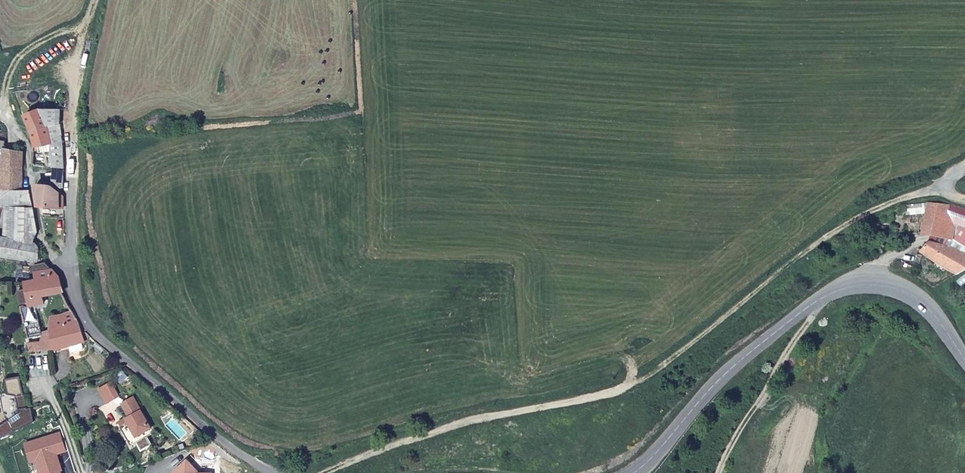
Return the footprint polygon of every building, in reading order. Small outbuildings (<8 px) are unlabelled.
[(64,139),(64,108),(42,109),(52,140),(64,139)] [(64,180),(64,139),(52,140),(42,109),(22,117),(32,138),(31,142),(33,163),(56,169),(55,178),(64,180)] [(0,142),(0,207),(32,208),(30,190),(23,190),(20,148),(2,148),(2,142),(0,142)] [(61,198),(51,189),(33,184),(35,205),(61,211),(61,198)] [(956,234),(958,222),(950,219),(953,205),(945,203),(929,205),(928,205),(927,208),(905,210),(905,220),(926,218),(921,240),(931,242),(960,248),(963,236),(956,234)] [(953,205),(950,219),(958,222),(964,224),(964,209),(953,205)] [(41,245),(38,243),(20,241),(21,235),(12,234),(11,241),(0,240),(0,243),(0,260),(38,263),(39,265),(53,263),(47,256),(42,256),(41,245)] [(961,254),(929,247),(925,257),(957,276),(964,272),(964,256),(961,254)] [(65,293),(61,277),(59,270),(53,263),(39,265),(41,283),(30,285),(32,299),(51,296),(65,293)] [(30,339),(46,336),(54,334),(52,321),(49,322),(47,311),(53,310),(51,296),(32,299),(33,308),(25,309),(30,339)] [(88,350),(82,327),(75,316),(52,321),(58,353),(73,350),(74,354),(88,350)] [(58,353),(54,334),(46,336),(50,355),(58,353)] [(50,355),(48,344),(31,345),(33,357),(50,355)] [(99,389),(107,403),(119,397),(111,382),(99,389)] [(34,422),(31,408),(28,409),(25,396),(17,397),(19,414),(0,426),(0,438),(34,422)] [(156,433),(132,396),(120,404),(119,404),(118,404),(125,413),(121,415),(125,421),(118,425),(132,447),(156,433)] [(26,442),(31,461),(38,459),(42,472),(60,472),(55,455),(66,452),(59,433),(26,442)] [(184,462),(174,472),(196,472),(184,462)]
